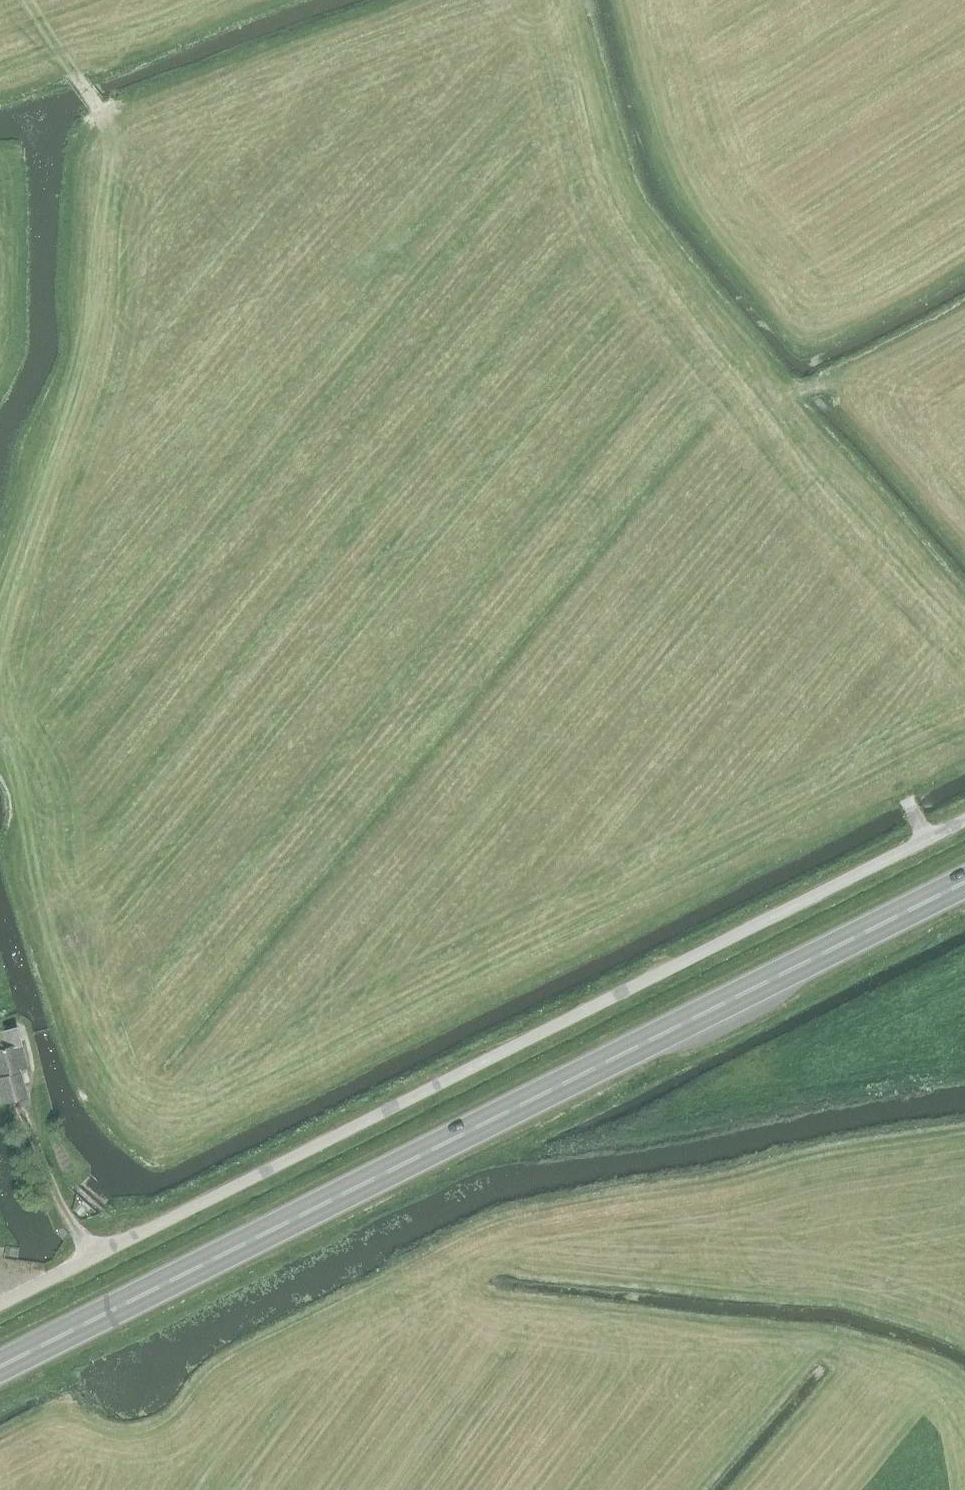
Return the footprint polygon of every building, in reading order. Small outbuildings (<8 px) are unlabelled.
[(28,1067),(16,1027),(0,1032),(0,1042),(2,1048),(0,1049),(0,1069),(2,1075),(0,1076),(0,1094),(1,1093),(3,1102),(26,1096),(19,1070),(19,1069),(28,1067)]
